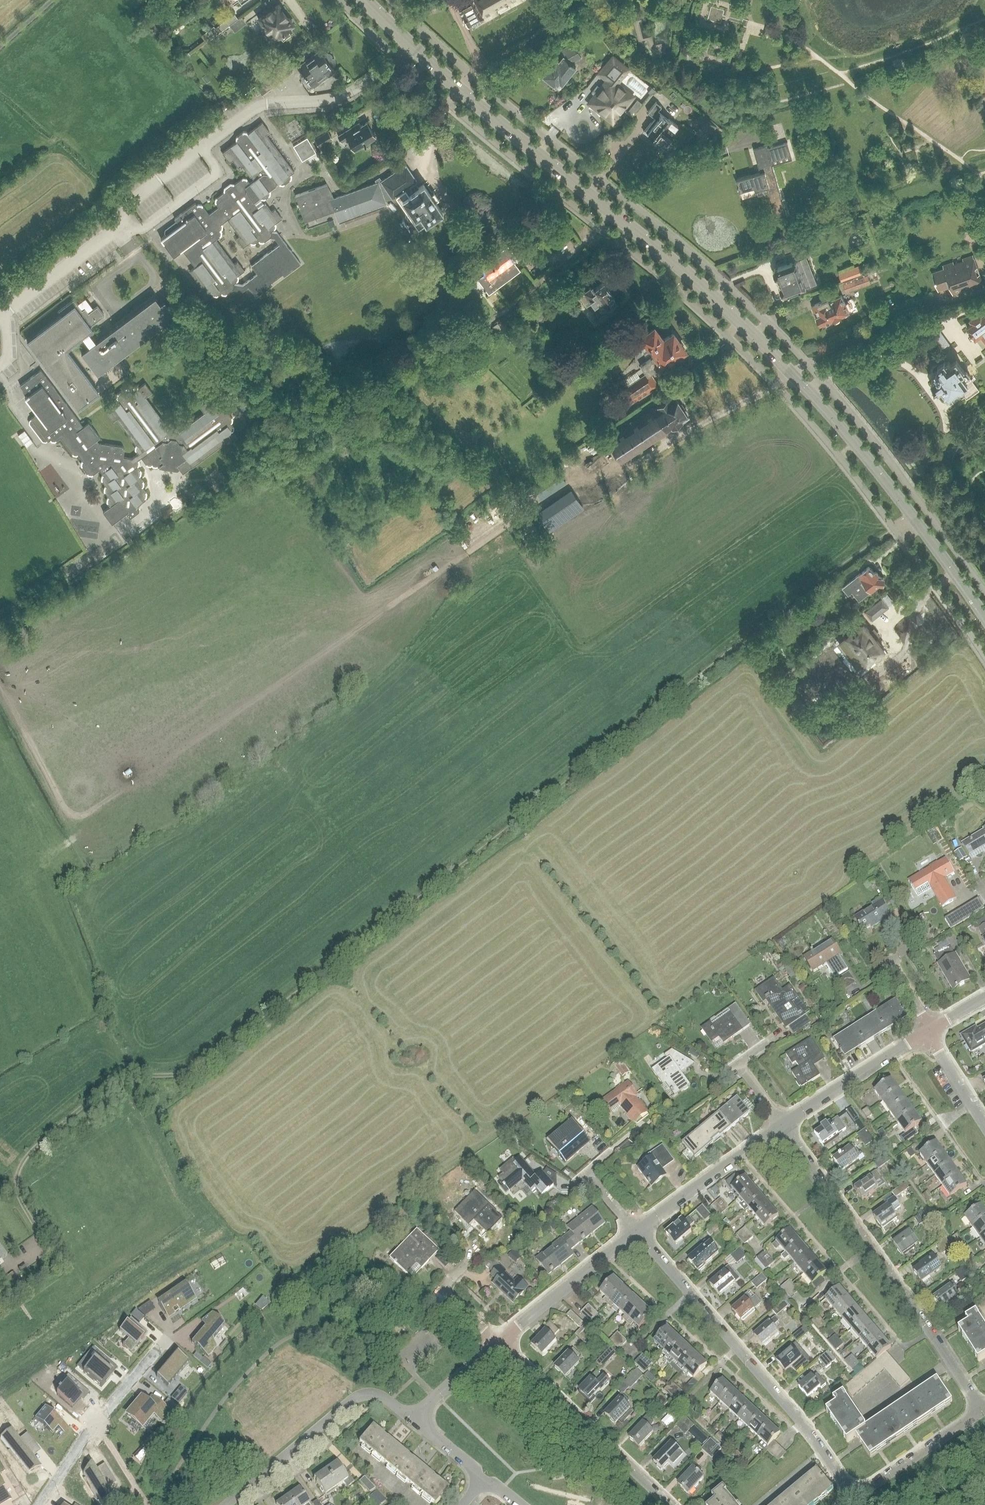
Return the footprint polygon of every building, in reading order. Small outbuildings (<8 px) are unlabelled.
[(457,4),(464,16),(463,16),(463,17),(462,20),(464,23),(467,24),(468,26),(483,17),(485,21),(522,0),(521,0),(465,0),(457,4)] [(287,27),(293,23),(292,22),(292,20),(289,17),(288,17),(278,4),(259,18),(274,37),(279,33),(283,38),(291,32),(287,27)] [(231,25),(239,19),(235,14),(217,28),(215,26),(207,33),(212,40),(231,25)] [(241,18),(239,19),(231,25),(234,30),(236,33),(246,25),(241,18)] [(545,66),(548,68),(542,75),(555,85),(558,81),(561,83),(576,65),(571,62),(581,57),(573,43),(559,50),(562,56),(558,61),(556,60),(552,65),(552,64),(549,61),(545,66)] [(304,78),(332,57),(332,56),(330,54),(328,53),(325,54),(323,55),(320,51),(298,66),(303,72),(300,74),(303,78),(303,77),(304,78)] [(624,64),(612,55),(604,65),(616,74),(624,64)] [(333,58),(332,57),(304,78),(304,79),(307,83),(309,81),(313,87),(335,71),(332,67),(334,65),(335,63),(335,60),(334,58),(333,58)] [(598,97),(592,105),(603,114),(607,108),(616,116),(624,107),(625,107),(634,96),(609,77),(606,82),(607,82),(601,89),(597,86),(592,93),(598,97)] [(223,100),(215,106),(219,112),(227,106),(223,100)] [(653,124),(651,122),(643,131),(661,146),(668,138),(669,138),(674,132),(673,131),(678,125),(658,109),(661,106),(656,102),(648,112),(657,119),(653,124)] [(631,108),(627,112),(632,116),(635,111),(631,108)] [(702,125),(696,132),(707,141),(717,127),(701,114),(696,120),(702,125)] [(215,202),(218,207),(209,214),(203,206),(202,205),(198,204),(197,205),(195,203),(174,218),(179,225),(161,238),(173,255),(182,249),(195,267),(189,271),(202,287),(199,290),(206,299),(212,294),(213,296),(217,296),(221,293),(222,294),(225,294),(227,293),(227,294),(233,289),(241,290),(246,286),(254,296),(271,284),(269,282),(281,273),(282,275),(300,263),(278,233),(276,231),(272,230),(275,228),(276,224),(275,223),(282,218),(275,209),(272,211),(265,203),(259,208),(254,201),(260,197),(261,198),(264,199),(270,195),(270,191),(269,190),(279,183),(280,184),(283,185),(290,180),(291,179),(291,175),(291,174),(294,171),(266,134),(270,132),(262,122),(248,133),(247,132),(243,131),(242,132),(237,136),(236,137),(236,140),(237,141),(222,152),(229,162),(233,159),(239,169),(243,166),(250,176),(251,175),(254,180),(250,183),(246,178),(243,178),(215,198),(215,202)] [(354,149),(363,144),(367,142),(367,141),(376,136),(370,127),(372,127),(368,122),(361,126),(359,123),(339,136),(342,142),(348,138),(354,149)] [(761,173),(737,180),(741,191),(755,187),(756,190),(767,187),(776,218),(786,215),(770,159),(790,149),(784,128),(776,130),(779,143),(754,150),(761,173)] [(328,131),(315,138),(320,147),(333,139),(328,131)] [(316,152),(307,137),(293,145),(302,160),(307,157),(316,152)] [(316,152),(307,157),(311,164),(320,159),(316,152)] [(409,218),(412,219),(419,228),(443,212),(434,199),(437,198),(432,191),(429,193),(423,184),(418,188),(415,183),(417,181),(403,161),(394,168),(396,171),(382,181),(379,176),(374,179),(376,184),(341,196),(334,198),(326,184),(295,195),(305,221),(334,210),(338,220),(348,217),(387,203),(385,199),(392,196),(393,199),(397,196),(407,211),(406,214),(409,218)] [(901,217),(896,219),(899,229),(905,227),(901,217)] [(479,266),(485,274),(478,279),(489,294),(520,270),(510,257),(515,254),(508,245),(479,266)] [(817,282),(807,256),(774,268),(775,270),(773,272),(775,276),(777,276),(777,277),(779,277),(782,285),(780,285),(781,287),(780,289),(781,293),(783,293),(784,295),(817,282)] [(943,266),(944,269),(933,273),(939,291),(950,287),(953,296),(984,286),(973,256),(943,266)] [(855,268),(840,274),(843,281),(843,280),(857,275),(864,273),(861,266),(855,268)] [(857,275),(843,280),(844,283),(847,291),(872,283),(868,274),(867,271),(864,273),(857,275)] [(593,285),(580,295),(587,305),(592,301),(599,311),(607,305),(608,305),(611,308),(612,308),(617,305),(617,303),(614,300),(615,299),(609,290),(609,288),(609,286),(606,283),(604,282),(603,281),(595,287),(593,285)] [(573,291),(564,297),(569,303),(577,297),(573,291)] [(831,299),(830,296),(812,304),(820,323),(823,322),(823,323),(834,319),(835,322),(842,318),(841,315),(849,311),(841,294),(831,299)] [(59,310),(62,314),(27,340),(77,407),(98,391),(66,348),(82,336),(90,345),(81,352),(97,373),(170,319),(168,316),(173,312),(164,300),(160,303),(155,296),(95,341),(88,331),(92,329),(90,326),(104,315),(97,306),(88,312),(84,308),(82,309),(74,299),(59,310)] [(972,322),(967,327),(976,339),(982,335),(984,340),(984,313),(982,310),(970,319),(972,322)] [(673,332),(663,340),(654,327),(640,337),(648,347),(649,346),(650,347),(651,347),(656,354),(641,365),(644,368),(634,375),(620,385),(633,403),(659,384),(651,373),(685,349),(683,347),(684,345),(682,342),(680,342),(673,332)] [(964,371),(956,360),(950,364),(948,361),(945,363),(944,361),(937,366),(942,372),(931,380),(931,381),(931,385),(933,388),(937,389),(941,386),(948,395),(958,387),(959,389),(968,382),(966,379),(968,377),(969,375),(967,373),(965,373),(963,374),(961,373),(964,371)] [(147,493),(142,487),(143,486),(144,482),(139,476),(141,475),(141,471),(137,466),(139,465),(139,461),(138,460),(141,457),(146,464),(147,465),(150,465),(152,464),(153,466),(156,466),(157,468),(158,467),(160,465),(162,467),(177,469),(179,468),(183,473),(225,441),(228,445),(237,438),(232,431),(233,430),(234,427),(231,422),(232,421),(232,418),(231,417),(232,417),(227,410),(227,411),(226,409),(223,409),(221,410),(218,406),(215,405),(214,406),(209,399),(199,406),(204,413),(180,431),(179,431),(178,430),(172,429),(171,430),(170,429),(170,430),(145,397),(152,392),(145,383),(138,388),(137,386),(134,386),(130,389),(129,388),(126,387),(124,388),(118,393),(117,394),(116,397),(117,399),(113,402),(112,405),(113,406),(107,411),(113,421),(117,418),(137,444),(135,445),(135,449),(138,453),(132,458),(123,457),(124,448),(123,446),(99,443),(96,439),(100,437),(89,422),(83,426),(41,370),(20,385),(27,395),(25,397),(37,413),(31,418),(48,441),(50,439),(51,440),(55,441),(56,440),(60,437),(73,455),(76,455),(78,454),(85,464),(82,466),(87,473),(90,471),(93,474),(99,469),(103,474),(102,475),(101,479),(106,485),(104,486),(104,490),(108,496),(107,497),(106,501),(110,506),(103,511),(112,524),(126,513),(130,518),(139,512),(139,508),(137,505),(146,499),(145,497),(146,496),(147,493)] [(651,409),(606,439),(622,462),(667,432),(666,431),(672,427),(672,428),(675,426),(677,427),(680,425),(680,423),(682,421),(682,420),(688,416),(686,414),(687,412),(686,409),(683,409),(675,396),(668,401),(667,399),(658,406),(652,410),(651,409)] [(594,426),(586,432),(589,437),(598,432),(594,426)] [(18,435),(27,447),(33,443),(24,430),(18,435)] [(569,491),(536,513),(549,532),(582,510),(569,491)] [(167,509),(161,513),(166,520),(172,515),(167,509)] [(869,566),(843,586),(849,593),(852,590),(859,599),(880,582),(883,583),(884,577),(881,576),(876,571),(874,572),(873,571),(873,570),(873,569),(873,568),(872,568),(871,567),(870,567),(869,566)] [(836,584),(827,591),(831,597),(840,590),(836,584)] [(882,598),(865,612),(873,623),(891,609),(882,598)] [(884,649),(864,623),(858,628),(854,624),(844,632),(853,643),(853,647),(856,651),(859,651),(861,653),(860,656),(863,660),(866,660),(868,662),(884,649)] [(787,628),(778,635),(784,642),(792,636),(787,628)] [(811,664),(802,672),(817,690),(826,682),(811,664)] [(963,843),(970,855),(984,846),(984,830),(963,843)] [(960,861),(967,857),(962,848),(955,852),(960,861)] [(932,867),(910,880),(914,887),(914,886),(919,895),(933,887),(936,892),(935,893),(944,907),(957,899),(944,878),(955,871),(947,858),(938,863),(937,862),(931,866),(932,867)] [(882,901),(855,918),(863,930),(871,925),(873,927),(891,915),(882,901)] [(963,908),(945,919),(951,929),(969,918),(963,908)] [(971,920),(965,924),(968,929),(974,925),(971,920)] [(840,951),(836,946),(834,947),(830,941),(806,957),(812,967),(824,960),(843,991),(857,983),(838,953),(840,951)] [(950,945),(935,954),(940,963),(938,964),(954,991),(973,979),(957,953),(955,954),(950,945)] [(791,984),(783,990),(774,977),(755,990),(764,1003),(767,1000),(783,1022),(785,1020),(789,1026),(810,1012),(805,1005),(791,984)] [(803,985),(798,988),(802,995),(807,991),(803,985)] [(876,1012),(888,1031),(909,1017),(897,999),(876,1012)] [(729,1009),(731,1012),(744,1030),(751,1024),(736,1004),(729,1009)] [(724,1044),(744,1030),(731,1012),(713,1024),(711,1021),(702,1028),(712,1042),(719,1037),(724,1044)] [(867,1044),(888,1031),(876,1012),(855,1026),(867,1044)] [(978,1029),(977,1026),(961,1036),(972,1054),(984,1046),(984,1025),(978,1029)] [(846,1058),(867,1044),(855,1026),(834,1039),(846,1058)] [(786,1054),(793,1064),(796,1062),(800,1068),(792,1073),(798,1081),(797,1082),(800,1087),(801,1086),(802,1088),(821,1076),(812,1061),(823,1054),(812,1038),(786,1054)] [(667,1058),(652,1069),(673,1097),(691,1084),(678,1066),(679,1064),(687,1069),(695,1063),(673,1049),(665,1054),(667,1058)] [(623,1077),(630,1073),(626,1068),(620,1060),(614,1064),(619,1072),(623,1077)] [(875,1091),(883,1102),(899,1091),(892,1080),(875,1091)] [(611,1115),(623,1106),(630,1114),(628,1115),(633,1121),(635,1121),(636,1123),(648,1113),(643,1108),(645,1107),(640,1101),(638,1102),(634,1097),(637,1094),(629,1082),(624,1085),(623,1084),(617,1088),(619,1089),(601,1102),(611,1115)] [(883,1102),(891,1113),(907,1101),(899,1091),(883,1102)] [(732,1127),(750,1112),(737,1097),(720,1112),(732,1127)] [(891,1113),(898,1123),(914,1112),(907,1101),(891,1113)] [(860,1118),(852,1107),(846,1111),(854,1123),(860,1118)] [(732,1127),(720,1112),(701,1128),(713,1142),(732,1127)] [(922,1123),(914,1112),(898,1123),(906,1134),(900,1138),(905,1144),(918,1134),(914,1128),(922,1123)] [(837,1117),(815,1134),(823,1145),(838,1134),(846,1128),(837,1117)] [(554,1136),(552,1134),(547,1139),(565,1160),(590,1139),(573,1120),(554,1136)] [(695,1158),(713,1142),(701,1128),(683,1143),(695,1158)] [(875,1140),(867,1128),(857,1135),(865,1147),(875,1140)] [(920,1154),(928,1165),(944,1154),(937,1143),(920,1154)] [(643,1158),(645,1161),(638,1167),(651,1186),(667,1175),(660,1165),(672,1157),(664,1144),(643,1158)] [(842,1172),(864,1157),(860,1152),(859,1153),(853,1145),(844,1151),(846,1153),(834,1161),(842,1172)] [(928,1165),(936,1175),(952,1164),(944,1154),(928,1165)] [(878,1170),(890,1161),(886,1155),(874,1164),(878,1170)] [(503,1174),(499,1178),(501,1181),(510,1191),(522,1180),(532,1191),(535,1188),(542,1195),(554,1185),(542,1171),(536,1176),(519,1156),(514,1160),(513,1160),(500,1171),(503,1174)] [(936,1175),(943,1186),(959,1174),(952,1164),(936,1175)] [(868,1180),(855,1189),(863,1200),(885,1184),(876,1171),(866,1178),(868,1180)] [(959,1174),(943,1186),(951,1197),(967,1185),(959,1174)] [(738,1198),(739,1199),(754,1186),(746,1177),(732,1188),(740,1197),(738,1198)] [(501,1181),(495,1186),(504,1196),(510,1191),(501,1181)] [(906,1183),(892,1193),(896,1198),(910,1188),(906,1183)] [(741,1199),(749,1208),(762,1196),(754,1186),(739,1199),(740,1200),(741,1199)] [(475,1190),(455,1211),(470,1226),(475,1221),(488,1233),(502,1218),(489,1205),(487,1207),(479,1199),(481,1197),(475,1191),(475,1190)] [(754,1218),(755,1218),(770,1206),(762,1196),(749,1208),(756,1216),(754,1218)] [(716,1202),(725,1212),(729,1208),(721,1198),(716,1202)] [(898,1217),(895,1213),(901,1208),(895,1200),(874,1216),(883,1228),(898,1217)] [(720,1215),(725,1212),(716,1202),(712,1205),(720,1215)] [(712,1216),(703,1205),(696,1210),(705,1221),(712,1216)] [(779,1215),(770,1206),(755,1218),(756,1219),(757,1218),(765,1227),(779,1215)] [(973,1228),(984,1220),(984,1210),(982,1206),(965,1217),(973,1228)] [(567,1235),(575,1246),(580,1242),(605,1222),(592,1207),(568,1226),(571,1231),(567,1235)] [(926,1210),(915,1218),(920,1225),(931,1217),(926,1210)] [(691,1231),(688,1227),(694,1222),(689,1216),(683,1221),(681,1219),(666,1233),(675,1244),(691,1231)] [(981,1239),(984,1236),(984,1220),(973,1228),(981,1239)] [(718,1222),(707,1232),(710,1236),(722,1227),(718,1222)] [(741,1231),(749,1241),(754,1236),(745,1227),(741,1231)] [(776,1247),(778,1245),(785,1253),(800,1240),(791,1229),(774,1244),(776,1247)] [(416,1230),(389,1257),(406,1273),(415,1263),(420,1268),(437,1250),(416,1230)] [(745,1244),(749,1241),(741,1231),(736,1235),(745,1244)] [(910,1232),(894,1244),(902,1255),(919,1243),(910,1232)] [(952,1237),(957,1244),(962,1241),(957,1234),(952,1237)] [(570,1249),(575,1246),(567,1235),(562,1239),(561,1238),(536,1259),(548,1274),(574,1253),(570,1249)] [(935,1245),(942,1255),(952,1247),(945,1238),(935,1245)] [(688,1260),(699,1272),(706,1266),(704,1264),(719,1252),(711,1243),(709,1245),(705,1240),(695,1249),(697,1252),(688,1260)] [(785,1257),(787,1255),(794,1264),(809,1251),(800,1240),(785,1253),(782,1255),(785,1257)] [(740,1248),(730,1256),(737,1264),(747,1256),(740,1248)] [(765,1251),(761,1255),(770,1265),(774,1262),(765,1251)] [(794,1264),(803,1274),(818,1261),(809,1251),(794,1264)] [(970,1262),(975,1259),(972,1254),(967,1258),(970,1262)] [(766,1269),(770,1265),(761,1255),(757,1258),(766,1269)] [(920,1265),(920,1266),(914,1271),(922,1282),(941,1268),(932,1256),(920,1265)] [(827,1272),(818,1261),(803,1274),(812,1285),(827,1272)] [(500,1265),(491,1274),(496,1280),(493,1283),(513,1302),(524,1291),(523,1291),(528,1287),(518,1278),(517,1280),(515,1279),(513,1281),(504,1273),(506,1271),(500,1265)] [(720,1274),(710,1284),(720,1296),(735,1283),(735,1282),(740,1278),(728,1265),(719,1273),(720,1274)] [(965,1266),(955,1273),(962,1282),(972,1275),(965,1266)] [(763,1273),(751,1283),(757,1289),(768,1280),(763,1273)] [(602,1300),(606,1304),(624,1286),(613,1277),(599,1291),(605,1297),(602,1300)] [(790,1280),(786,1284),(795,1294),(799,1291),(790,1280)] [(948,1288),(934,1298),(942,1310),(959,1297),(956,1293),(960,1290),(954,1281),(947,1286),(948,1288)] [(791,1298),(795,1294),(786,1284),(782,1287),(791,1298)] [(166,1314),(184,1301),(186,1305),(195,1299),(185,1285),(159,1303),(166,1314)] [(633,1296),(624,1286),(606,1304),(610,1308),(613,1305),(619,1311),(633,1296)] [(826,1300),(834,1310),(849,1297),(840,1287),(826,1300)] [(744,1299),(732,1310),(741,1321),(762,1303),(755,1295),(752,1298),(748,1293),(743,1297),(744,1299)] [(622,1318),(626,1322),(643,1304),(633,1296),(619,1311),(624,1316),(622,1318)] [(834,1310),(843,1320),(857,1307),(849,1297),(834,1310)] [(784,1301),(773,1311),(777,1316),(788,1306),(784,1301)] [(150,1302),(138,1310),(145,1315),(145,1316),(155,1309),(150,1302)] [(583,1308),(594,1318),(598,1314),(587,1304),(583,1308)] [(652,1313),(643,1304),(626,1322),(630,1326),(633,1323),(638,1328),(652,1313)] [(843,1320),(851,1330),(866,1317),(857,1307),(843,1320)] [(590,1322),(594,1318),(583,1308),(580,1312),(590,1322)] [(583,1322),(571,1310),(566,1314),(579,1327),(583,1322)] [(207,1325),(192,1343),(209,1358),(217,1348),(211,1342),(224,1326),(214,1317),(215,1316),(212,1313),(202,1321),(207,1325)] [(984,1358),(984,1333),(977,1320),(979,1319),(976,1313),(966,1320),(969,1325),(958,1331),(978,1363),(984,1358)] [(811,1321),(816,1326),(823,1320),(818,1314),(811,1321)] [(775,1316),(754,1335),(763,1346),(778,1333),(772,1326),(779,1321),(775,1316)] [(851,1330),(860,1340),(874,1327),(866,1317),(851,1330)] [(131,1318),(120,1331),(129,1339),(124,1344),(123,1346),(131,1352),(140,1342),(138,1341),(140,1339),(142,1340),(148,1333),(131,1318)] [(826,1324),(823,1320),(816,1326),(819,1330),(826,1324)] [(545,1330),(531,1345),(541,1355),(556,1339),(553,1336),(559,1330),(550,1321),(543,1328),(545,1330)] [(585,1324),(575,1335),(583,1342),(593,1332),(585,1324)] [(806,1325),(793,1336),(797,1342),(811,1330),(806,1325)] [(860,1340),(868,1349),(883,1337),(874,1327),(860,1340)] [(677,1337),(667,1328),(654,1341),(659,1346),(657,1349),(662,1353),(677,1337)] [(613,1336),(623,1345),(627,1341),(617,1332),(613,1336)] [(828,1341),(832,1346),(839,1340),(835,1335),(828,1341)] [(619,1349),(623,1345),(613,1336),(609,1340),(619,1349)] [(674,1360),(687,1346),(677,1337),(662,1353),(666,1357),(664,1359),(670,1364),(674,1360)] [(876,1359),(886,1351),(891,1347),(883,1337),(868,1349),(876,1359)] [(843,1344),(839,1340),(832,1346),(836,1350),(843,1344)] [(791,1347),(775,1360),(785,1372),(791,1366),(795,1370),(802,1364),(799,1360),(800,1359),(800,1358),(805,1354),(795,1342),(790,1346),(791,1347)] [(677,1367),(681,1371),(696,1355),(687,1346),(674,1360),(679,1365),(677,1367)] [(601,1368),(616,1352),(610,1347),(595,1362),(601,1368)] [(568,1353),(555,1367),(565,1377),(579,1363),(575,1359),(579,1355),(573,1349),(569,1353),(568,1353)] [(829,1351),(819,1359),(826,1369),(837,1360),(829,1351)] [(888,1353),(886,1351),(876,1359),(880,1365),(891,1356),(888,1353)] [(83,1372),(101,1388),(113,1374),(104,1367),(109,1361),(100,1353),(83,1372)] [(638,1359),(648,1368),(652,1364),(642,1354),(638,1359)] [(180,1355),(159,1379),(170,1389),(176,1383),(191,1364),(180,1355)] [(696,1355),(681,1371),(686,1376),(688,1374),(693,1378),(706,1364),(696,1355)] [(845,1361),(849,1366),(856,1360),(852,1355),(845,1361)] [(880,1365),(884,1369),(894,1361),(891,1356),(880,1365)] [(204,1358),(200,1362),(207,1369),(211,1364),(204,1358)] [(644,1372),(648,1368),(638,1359),(634,1363),(644,1372)] [(884,1369),(880,1365),(876,1359),(871,1364),(879,1373),(884,1369)] [(860,1364),(856,1360),(849,1366),(853,1370),(860,1364)] [(884,1369),(888,1374),(898,1366),(894,1361),(884,1369)] [(63,1364),(58,1370),(64,1374),(68,1369),(63,1364)] [(875,1377),(879,1373),(871,1364),(866,1367),(875,1377)] [(902,1370),(898,1366),(888,1374),(892,1379),(902,1370)] [(870,1381),(875,1377),(866,1367),(862,1371),(870,1381)] [(636,1369),(624,1382),(630,1388),(643,1375),(637,1368),(636,1369)] [(892,1379),(896,1383),(906,1375),(902,1370),(892,1379)] [(603,1378),(596,1371),(588,1379),(590,1380),(579,1391),(589,1400),(588,1402),(590,1404),(595,1398),(593,1396),(599,1390),(601,1391),(609,1383),(603,1377),(603,1378)] [(866,1385),(870,1381),(862,1371),(857,1375),(866,1385)] [(798,1386),(808,1397),(820,1386),(821,1387),(824,1384),(816,1374),(813,1377),(811,1376),(798,1386)] [(64,1387),(57,1395),(72,1408),(82,1397),(77,1392),(74,1390),(79,1385),(68,1375),(61,1384),(64,1387)] [(861,1389),(866,1385),(857,1375),(853,1379),(861,1389)] [(910,1379),(906,1375),(896,1383),(900,1388),(910,1379)] [(709,1393),(719,1402),(732,1389),(722,1379),(709,1393)] [(856,1393),(861,1389),(853,1379),(848,1383),(856,1393)] [(953,1402),(939,1380),(912,1398),(926,1419),(953,1402)] [(668,1386),(678,1395),(681,1391),(671,1382),(668,1386)] [(852,1397),(856,1393),(848,1383),(843,1387),(852,1397)] [(673,1400),(678,1395),(668,1386),(664,1390),(673,1400)] [(181,1387),(171,1398),(178,1404),(187,1393),(181,1387)] [(719,1402),(729,1411),(742,1397),(732,1389),(719,1402)] [(608,1406),(610,1408),(605,1414),(615,1424),(618,1420),(621,1423),(627,1417),(624,1414),(630,1409),(625,1404),(629,1401),(621,1393),(608,1406)] [(660,1393),(650,1403),(655,1408),(659,1411),(668,1401),(665,1398),(660,1393)] [(846,1442),(856,1436),(865,1430),(864,1429),(863,1429),(844,1401),(847,1399),(843,1394),(833,1400),(836,1405),(826,1411),(827,1414),(846,1442)] [(729,1411),(739,1420),(751,1406),(742,1397),(729,1411)] [(912,1398),(884,1417),(898,1438),(926,1419),(912,1398)] [(142,1399),(127,1416),(142,1428),(153,1414),(161,1420),(168,1412),(157,1402),(152,1408),(142,1399)] [(761,1415),(751,1406),(739,1420),(748,1429),(761,1415)] [(45,1407),(35,1419),(53,1433),(58,1427),(64,1432),(69,1427),(45,1407)] [(748,1429),(758,1438),(770,1424),(761,1415),(748,1429)] [(639,1426),(628,1438),(638,1447),(653,1432),(648,1428),(653,1422),(646,1416),(638,1425),(639,1426)] [(695,1426),(684,1416),(675,1426),(686,1436),(695,1426)] [(870,1457),(898,1438),(884,1417),(865,1430),(856,1436),(870,1457)] [(764,1451),(765,1450),(765,1449),(773,1440),(780,1433),(770,1424),(758,1438),(762,1442),(758,1446),(764,1451)] [(359,1443),(375,1456),(386,1465),(400,1449),(373,1427),(359,1443)] [(1,1437),(1,1438),(29,1474),(30,1473),(29,1472),(40,1466),(41,1468),(41,1467),(29,1452),(37,1446),(27,1433),(19,1439),(11,1429),(11,1430),(14,1435),(5,1442),(1,1437)] [(702,1433),(696,1440),(703,1446),(709,1439),(702,1433)] [(722,1449),(710,1438),(701,1449),(712,1459),(722,1449)] [(765,1449),(765,1450),(767,1451),(769,1453),(777,1444),(775,1443),(773,1440),(765,1449)] [(670,1442),(653,1461),(657,1465),(656,1466),(660,1470),(661,1469),(662,1470),(668,1463),(673,1468),(684,1456),(670,1442)] [(769,1453),(773,1457),(781,1448),(777,1444),(769,1453)] [(140,1462),(148,1452),(142,1447),(134,1457),(140,1462)] [(786,1453),(781,1448),(773,1457),(778,1461),(786,1453)] [(386,1465),(411,1486),(425,1470),(400,1449),(386,1465)] [(99,1474),(92,1462),(83,1475),(102,1504),(103,1504),(112,1495),(108,1488),(116,1483),(107,1469),(99,1474)] [(337,1463),(325,1471),(336,1487),(343,1483),(346,1487),(354,1482),(346,1472),(344,1473),(337,1463)] [(692,1468),(678,1484),(688,1494),(703,1477),(698,1473),(701,1470),(696,1465),(693,1468),(692,1468)] [(791,1490),(803,1504),(815,1504),(834,1489),(816,1469),(791,1490)] [(425,1470),(411,1486),(434,1504),(435,1504),(448,1489),(425,1470)] [(325,1495),(336,1487),(325,1471),(314,1478),(325,1495)] [(10,1500),(4,1490),(7,1489),(0,1477),(0,1504),(3,1504),(10,1500)] [(376,1490),(365,1478),(361,1482),(372,1494),(376,1490)] [(288,1497),(293,1504),(309,1504),(308,1504),(309,1503),(299,1489),(288,1497)] [(723,1489),(711,1498),(715,1502),(711,1504),(736,1504),(723,1489)] [(791,1490),(773,1504),(803,1504),(791,1490)] [(276,1504),(293,1504),(288,1497),(276,1504)]
